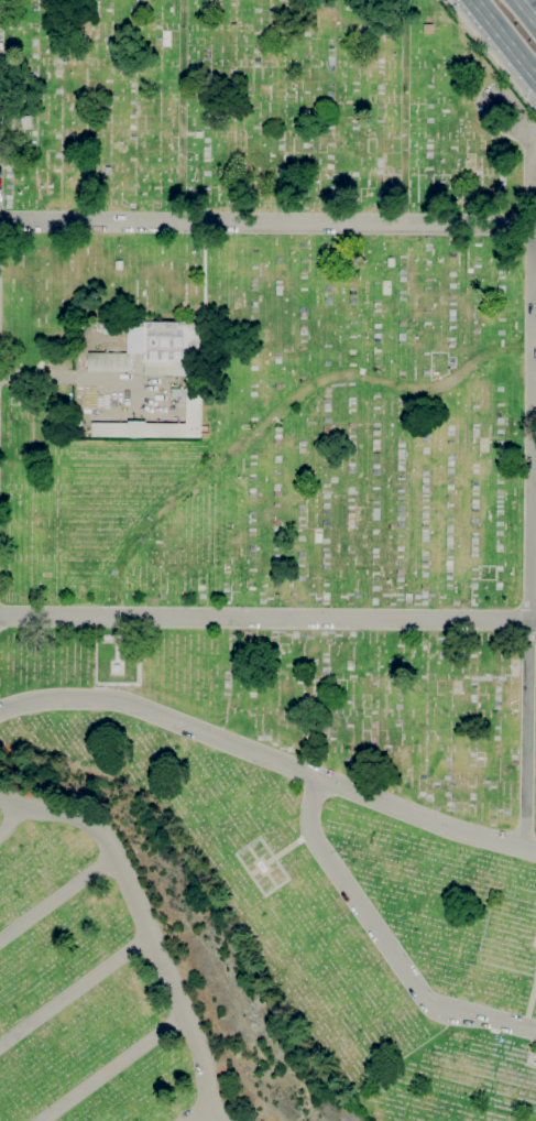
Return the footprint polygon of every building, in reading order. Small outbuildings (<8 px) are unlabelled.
[(145,322),(187,322),(201,322),(201,437),(91,436),(91,423),(129,423),(129,421),(146,421),(146,423),(186,423),(186,406),(183,406),(183,404),(183,399),(172,399),(172,389),(186,389),(187,387),(185,387),(185,380),(186,380),(186,376),(144,376),(144,353),(128,353),(128,326),(138,326),(138,323),(145,323),(145,322)] [(131,371),(88,371),(88,353),(131,353),(131,371)]
